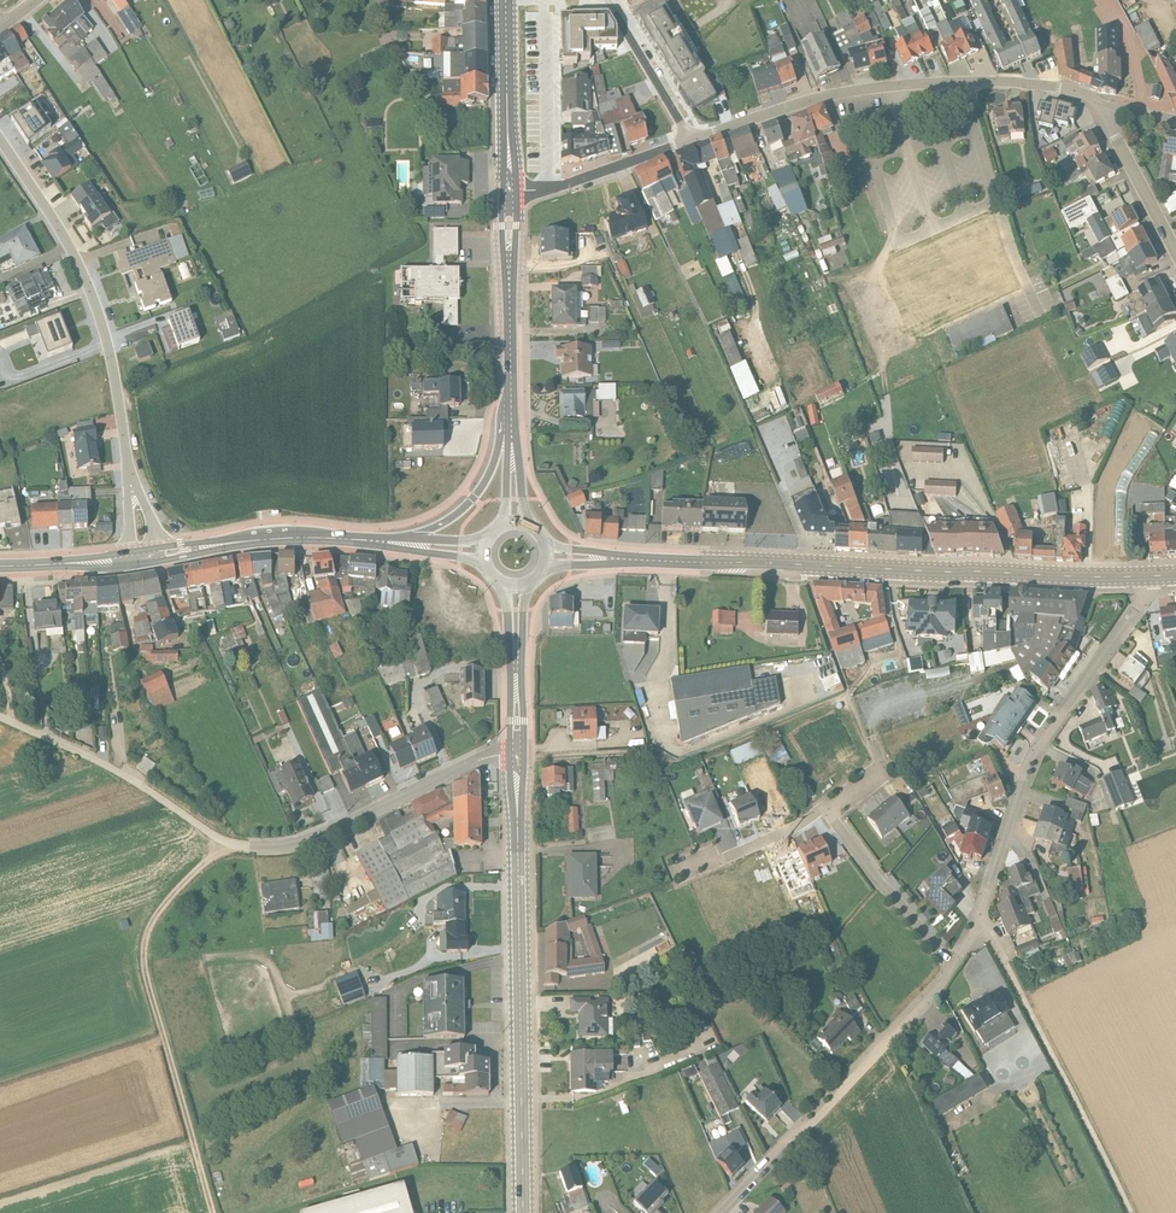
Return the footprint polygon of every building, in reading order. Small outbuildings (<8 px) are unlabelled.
[(141,29),(122,0),(104,0),(107,3),(115,17),(117,17),(134,43),(143,37),(139,31),(141,29)] [(629,9),(650,0),(624,0),(629,9)] [(934,54),(925,34),(924,34),(921,36),(916,25),(910,28),(908,22),(908,21),(899,0),(889,0),(903,28),(919,61),(934,54)] [(947,23),(938,4),(929,8),(925,0),(913,0),(928,32),(929,32),(947,23)] [(953,2),(951,4),(957,18),(967,13),(960,0),(952,0),(953,2)] [(1004,72),(1040,54),(1041,54),(1015,0),(969,0),(1003,71),(1004,72)] [(93,30),(70,2),(57,13),(81,43),(86,37),(85,36),(93,30)] [(891,28),(879,2),(870,6),(883,33),(891,28)] [(954,20),(947,5),(941,9),(947,23),(954,20)] [(782,89),(797,85),(797,84),(793,72),(795,72),(795,71),(792,62),(791,61),(788,62),(779,40),(777,39),(776,35),(775,35),(768,18),(763,20),(758,7),(752,10),(774,68),(782,89)] [(485,30),(485,8),(444,8),(444,15),(438,15),(438,30),(485,30)] [(678,91),(702,77),(698,69),(702,66),(698,58),(700,56),(678,20),(675,22),(671,15),(667,17),(663,10),(662,11),(647,21),(645,18),(637,23),(656,54),(657,56),(678,91)] [(847,12),(836,17),(843,31),(832,37),(842,58),(848,56),(851,65),(853,64),(856,75),(859,75),(871,72),(865,50),(852,22),(847,12)] [(73,42),(77,46),(81,43),(57,13),(41,25),(48,33),(46,36),(54,45),(59,50),(67,43),(69,45),(73,42)] [(870,32),(872,31),(864,16),(852,22),(865,50),(871,72),(887,68),(884,56),(887,55),(884,45),(879,46),(877,39),(873,40),(870,32)] [(879,27),(874,16),(867,19),(873,30),(879,27)] [(615,32),(607,17),(589,18),(580,18),(571,18),(571,19),(560,19),(560,23),(560,55),(561,55),(561,64),(562,65),(575,65),(575,60),(589,60),(589,45),(593,45),(594,50),(616,50),(615,32)] [(966,19),(960,22),(960,21),(949,26),(963,59),(979,52),(970,33),(972,31),(966,19)] [(1148,22),(1134,29),(1148,54),(1161,48),(1148,22)] [(786,25),(779,28),(788,52),(796,49),(786,25)] [(19,28),(18,28),(0,40),(0,50),(17,74),(29,66),(21,53),(25,50),(22,45),(28,41),(19,28)] [(919,61),(903,28),(895,31),(901,44),(895,47),(904,68),(905,68),(919,61)] [(432,41),(432,55),(486,57),(485,30),(461,30),(461,41),(446,40),(446,41),(432,41)] [(1118,62),(1116,31),(1097,32),(1099,93),(1116,95),(1117,82),(1121,82),(1121,62),(1118,62)] [(397,33),(397,40),(407,39),(407,36),(420,35),(419,32),(397,33)] [(963,59),(952,34),(941,39),(944,44),(940,47),(949,66),(963,59)] [(841,72),(825,38),(824,37),(802,48),(808,60),(806,61),(817,84),(819,83),(820,84),(839,75),(838,73),(841,72)] [(107,57),(95,41),(84,50),(94,66),(107,57)] [(1075,70),(1071,41),(1056,43),(1061,76),(1099,93),(1098,68),(1094,68),(1093,77),(1075,70)] [(363,60),(365,66),(391,54),(388,46),(374,51),(375,54),(363,60)] [(2,79),(4,77),(6,81),(17,74),(0,50),(0,76),(2,79)] [(112,106),(118,102),(83,50),(68,62),(87,85),(90,82),(103,102),(107,99),(112,106)] [(486,57),(423,55),(422,74),(426,74),(427,81),(486,81),(486,74),(485,73),(484,58),(486,58),(486,57)] [(1175,113),(1175,76),(1170,63),(1158,58),(1151,61),(1175,113)] [(629,147),(646,141),(641,129),(644,128),(641,117),(636,119),(628,98),(621,100),(618,90),(606,95),(602,77),(600,77),(598,67),(589,68),(591,81),(604,141),(608,154),(620,151),(613,127),(621,125),(629,147)] [(751,75),(758,96),(782,89),(774,68),(751,75)] [(716,90),(707,76),(703,79),(702,77),(678,91),(688,107),(689,106),(692,111),(701,105),(702,107),(715,99),(711,93),(716,90)] [(412,83),(417,93),(422,91),(417,81),(412,83)] [(486,102),(486,81),(438,81),(438,95),(431,95),(431,96),(421,96),(421,97),(426,108),(431,108),(473,108),(473,102),(486,102)] [(594,127),(600,125),(591,81),(572,81),(572,86),(560,87),(560,118),(570,118),(571,128),(584,128),(594,127)] [(1159,101),(1161,89),(1154,88),(1152,100),(1159,101)] [(1056,104),(1052,103),(1051,107),(1040,105),(1037,116),(1042,117),(1039,126),(1050,129),(1056,104)] [(1074,124),(1077,112),(1072,111),(1072,108),(1056,104),(1050,129),(1053,130),(1054,124),(1068,127),(1069,123),(1074,124)] [(36,106),(11,121),(28,146),(51,131),(36,106)] [(1021,107),(1012,108),(1012,109),(1004,110),(1004,112),(993,113),(999,142),(1010,141),(1010,138),(1025,135),(1021,107)] [(824,169),(836,164),(831,152),(830,153),(823,138),(832,134),(831,130),(833,128),(829,117),(828,118),(823,108),(808,115),(824,169)] [(431,120),(436,130),(448,123),(443,114),(439,116),(437,111),(428,115),(431,120)] [(808,115),(794,120),(797,130),(794,132),(796,137),(792,138),(793,141),(785,144),(784,143),(782,143),(790,164),(812,155),(809,148),(816,146),(808,115)] [(85,149),(69,123),(58,132),(67,148),(50,159),(51,161),(43,167),(53,182),(71,171),(79,165),(73,158),(85,149)] [(777,123),(762,129),(768,148),(770,148),(772,153),(773,153),(775,159),(779,164),(788,161),(782,143),(784,143),(777,123)] [(584,128),(584,141),(604,141),(600,125),(594,127),(584,128)] [(749,129),(729,136),(738,162),(760,155),(756,146),(755,146),(749,129)] [(1076,135),(1061,143),(1066,151),(1073,147),(1080,160),(1075,163),(1079,171),(1103,158),(1092,136),(1080,142),(1076,135)] [(1170,135),(1169,145),(1165,145),(1164,145),(1159,182),(1175,184),(1175,136),(1170,135)] [(729,136),(710,142),(717,161),(726,184),(728,188),(736,185),(737,188),(739,187),(738,184),(739,184),(736,175),(739,174),(735,165),(739,164),(729,136)] [(608,154),(604,141),(584,141),(561,140),(561,164),(579,163),(608,154)] [(717,161),(710,143),(675,156),(682,173),(688,187),(702,221),(719,261),(726,258),(734,274),(741,271),(725,230),(741,224),(728,188),(726,184),(718,188),(725,205),(717,209),(702,173),(702,172),(707,169),(705,165),(717,161)] [(1058,158),(1052,149),(1042,154),(1048,164),(1058,158)] [(662,159),(647,167),(656,185),(659,184),(671,207),(677,204),(671,192),(678,189),(672,177),(670,177),(662,159)] [(1091,188),(1078,195),(1081,200),(1064,209),(1066,212),(1090,199),(1098,195),(1095,188),(1105,182),(1104,181),(1109,179),(1115,176),(1105,159),(1078,173),(1077,171),(1062,180),(1065,186),(1085,176),(1091,188)] [(422,170),(423,198),(432,198),(432,207),(453,206),(453,205),(462,204),(462,190),(459,189),(459,185),(468,185),(468,163),(459,163),(459,161),(431,161),(431,170),(422,170)] [(227,172),(234,184),(251,176),(245,163),(227,172)] [(208,183),(197,164),(188,170),(199,188),(208,183)] [(676,221),(678,220),(659,184),(656,185),(647,167),(633,174),(656,220),(667,214),(672,223),(676,221)] [(792,219),(807,213),(790,167),(770,174),(776,188),(792,219)] [(1039,184),(1016,193),(1019,201),(1042,193),(1039,184)] [(89,186),(71,198),(80,211),(85,219),(84,220),(92,233),(101,227),(106,233),(119,224),(113,215),(110,217),(89,186)] [(677,193),(692,226),(702,221),(688,187),(677,193)] [(787,209),(776,188),(768,192),(778,213),(787,209)] [(736,192),(730,194),(738,215),(746,212),(740,197),(738,197),(736,192)] [(611,243),(647,230),(633,195),(614,201),(617,211),(615,215),(603,220),(611,243)] [(1164,203),(1167,209),(1175,205),(1175,196),(1164,203)] [(1098,246),(1139,226),(1134,215),(1132,211),(1119,217),(1118,215),(1110,219),(1110,220),(1103,223),(1100,216),(1099,217),(1090,199),(1066,212),(1061,214),(1071,231),(1086,224),(1098,246)] [(1167,209),(1170,215),(1175,212),(1175,205),(1167,209)] [(424,210),(424,219),(444,218),(443,210),(424,210)] [(756,212),(744,217),(749,229),(750,229),(753,236),(761,233),(759,226),(760,225),(756,212)] [(1128,257),(1150,246),(1139,226),(1098,246),(1081,255),(1081,256),(1085,263),(1098,256),(1101,262),(1124,250),(1128,257)] [(0,242),(0,268),(11,262),(15,270),(38,258),(24,230),(0,242)] [(440,307),(443,307),(443,328),(457,328),(457,302),(459,302),(458,272),(443,272),(443,258),(457,258),(457,236),(457,231),(432,231),(433,258),(433,272),(400,272),(400,302),(415,302),(415,304),(439,304),(440,307)] [(566,234),(540,235),(540,260),(572,259),(572,251),(566,251),(566,234)] [(181,237),(127,256),(125,252),(115,255),(118,264),(117,265),(121,278),(132,274),(137,287),(134,288),(138,297),(140,296),(142,303),(140,304),(144,314),(155,310),(154,307),(158,305),(160,309),(171,304),(160,272),(176,266),(175,264),(189,259),(181,237)] [(747,238),(736,242),(746,269),(754,266),(756,272),(760,270),(747,238)] [(818,242),(824,258),(836,254),(835,249),(845,245),(843,238),(832,242),(830,238),(818,242)] [(1145,268),(1157,261),(1150,246),(1101,272),(1113,294),(1124,289),(1121,281),(1133,274),(1135,279),(1147,272),(1145,268)] [(735,309),(747,304),(734,274),(726,258),(719,261),(715,263),(735,309)] [(190,280),(186,266),(178,269),(183,283),(190,280)] [(581,278),(581,288),(597,288),(597,278),(600,278),(600,268),(581,268),(581,277),(581,278)] [(45,275),(43,272),(30,278),(29,275),(15,282),(16,284),(8,288),(22,317),(45,306),(44,303),(50,299),(48,294),(54,290),(47,274),(45,275)] [(1128,299),(1129,303),(1136,305),(1134,312),(1137,317),(1146,313),(1168,301),(1159,284),(1158,283),(1128,299)] [(628,288),(642,319),(657,313),(656,310),(654,311),(652,305),(655,304),(648,287),(636,293),(632,285),(628,288)] [(1124,289),(1113,294),(1117,302),(1128,296),(1124,289)] [(580,309),(582,309),(583,294),(576,294),(575,290),(551,290),(551,309),(580,309)] [(791,294),(776,300),(779,306),(784,321),(790,318),(785,303),(793,300),(791,294)] [(1175,316),(1168,301),(1146,313),(1147,316),(1139,320),(1148,337),(1175,322),(1173,318),(1175,316)] [(1073,302),(1064,306),(1067,314),(1076,311),(1073,302)] [(551,329),(585,328),(585,320),(580,320),(580,309),(551,309),(551,329)] [(588,309),(589,324),(598,324),(598,323),(605,322),(604,309),(588,309)] [(169,354),(199,343),(194,330),(191,331),(185,315),(167,321),(170,330),(162,334),(169,354)] [(60,318),(26,331),(29,340),(39,337),(47,359),(72,349),(60,318)] [(221,335),(224,342),(239,337),(233,319),(226,322),(229,332),(221,335)] [(730,369),(743,364),(730,333),(717,338),(730,369)] [(602,342),(602,350),(619,349),(619,341),(602,342)] [(1155,352),(1161,363),(1171,359),(1174,365),(1173,368),(1175,373),(1175,341),(1155,352)] [(135,352),(139,362),(152,357),(148,346),(135,352)] [(1088,371),(1108,361),(1100,346),(1080,357),(1088,371)] [(561,379),(592,378),(591,363),(590,363),(590,362),(591,362),(591,348),(555,349),(555,360),(562,360),(562,366),(560,366),(561,379)] [(1118,380),(1110,366),(1090,377),(1098,391),(1118,380)] [(425,413),(426,420),(447,420),(447,408),(460,408),(460,397),(461,397),(461,387),(459,387),(459,382),(438,383),(438,384),(422,384),(422,396),(424,397),(424,412),(424,413),(425,413)] [(833,387),(815,396),(820,407),(843,396),(838,385),(833,387)] [(562,393),(562,420),(592,419),(592,402),(595,401),(595,402),(615,402),(615,386),(598,386),(598,392),(562,393)] [(816,407),(808,408),(811,428),(820,427),(816,407)] [(448,430),(447,420),(426,420),(406,420),(406,427),(401,427),(401,430),(402,450),(444,450),(444,433),(448,433),(448,430)] [(95,442),(92,424),(92,423),(77,426),(78,432),(72,434),(73,440),(70,441),(71,445),(73,444),(78,471),(86,470),(88,476),(100,474),(99,467),(98,467),(94,443),(95,443),(95,442)] [(805,428),(794,433),(798,445),(810,440),(805,428)] [(854,433),(852,434),(854,442),(865,439),(863,431),(862,432),(861,428),(853,430),(854,433)] [(912,449),(911,463),(943,465),(944,450),(912,449)] [(793,463),(801,481),(808,478),(801,460),(793,463)] [(649,478),(649,492),(662,492),(663,472),(649,478)] [(853,553),(869,554),(869,524),(865,524),(847,478),(831,485),(841,508),(846,506),(853,523),(853,528),(853,553)] [(570,480),(565,488),(573,492),(577,484),(570,480)] [(714,480),(713,497),(738,498),(738,480),(714,480)] [(925,483),(924,496),(956,498),(956,484),(925,483)] [(32,531),(73,529),(71,491),(67,491),(67,489),(66,489),(66,485),(59,485),(59,494),(63,494),(63,497),(57,498),(57,508),(31,509),(32,531)] [(71,491),(73,529),(87,529),(86,508),(91,507),(90,490),(71,491)] [(807,537),(836,538),(835,552),(850,553),(850,530),(843,529),(834,511),(825,515),(815,491),(814,490),(792,500),(791,501),(806,537),(807,537)] [(600,519),(603,519),(599,505),(592,507),(585,504),(580,492),(564,500),(570,512),(570,513),(581,539),(600,540),(600,519)] [(0,495),(0,529),(5,527),(10,526),(11,529),(20,528),(12,493),(0,495)] [(1165,501),(1172,504),(1175,497),(1175,496),(1169,493),(1165,501)] [(921,495),(914,498),(918,509),(926,505),(921,495)] [(1057,516),(1054,497),(1038,500),(1042,520),(1057,516)] [(702,505),(701,532),(719,533),(726,533),(744,534),(744,503),(727,502),(720,502),(705,501),(703,501),(703,505),(702,505)] [(701,532),(702,505),(672,504),(672,505),(662,505),(662,508),(661,531),(701,532)] [(865,505),(859,508),(865,524),(869,524),(869,530),(869,554),(882,554),(884,521),(879,521),(879,532),(877,532),(877,530),(877,523),(872,523),(865,505)] [(1150,541),(1151,561),(1166,560),(1163,507),(1140,508),(1140,505),(1132,505),(1132,519),(1154,518),(1154,530),(1144,530),(1144,541),(1150,541)] [(1016,562),(1055,563),(1055,552),(1033,551),(1033,538),(1026,538),(1014,510),(996,517),(1007,544),(1015,540),(1016,562)] [(600,519),(600,540),(617,540),(617,531),(618,512),(612,512),(612,519),(603,519),(600,519)] [(618,512),(617,531),(645,532),(646,518),(628,518),(628,520),(623,520),(624,512),(618,512)] [(891,521),(891,532),(898,532),(898,555),(935,557),(919,516),(889,514),(889,520),(891,521)] [(992,524),(922,520),(921,521),(935,557),(1001,560),(1001,557),(1004,556),(992,524)] [(882,554),(898,555),(898,532),(891,532),(891,521),(884,521),(882,554)] [(1164,521),(1166,560),(1175,560),(1175,521),(1164,521)] [(96,525),(96,534),(112,533),(112,524),(96,525)] [(1065,526),(1057,526),(1055,563),(1074,564),(1074,561),(1081,561),(1081,552),(1084,552),(1085,529),(1074,529),(1073,542),(1065,541),(1065,526)] [(294,578),(293,556),(270,557),(272,588),(285,616),(294,612),(288,591),(285,578),(294,578)] [(275,620),(285,616),(272,588),(270,557),(248,559),(253,581),(260,579),(262,590),(275,620)] [(306,595),(315,623),(346,615),(336,581),(329,557),(312,559),(314,581),(315,581),(316,584),(317,585),(319,592),(306,595)] [(375,561),(329,557),(336,581),(341,581),(341,589),(342,589),(342,593),(350,593),(350,589),(352,589),(352,588),(365,589),(364,600),(374,598),(375,589),(375,561)] [(248,559),(236,561),(241,583),(243,590),(247,599),(248,599),(250,602),(259,599),(253,581),(248,559)] [(216,565),(225,609),(232,607),(228,584),(235,582),(231,562),(216,565)] [(206,608),(207,613),(224,611),(225,610),(216,565),(201,567),(204,587),(205,587),(207,596),(210,595),(213,607),(206,608)] [(182,571),(190,615),(207,613),(206,608),(202,588),(204,587),(201,567),(182,571)] [(183,598),(184,602),(187,601),(182,571),(167,574),(169,585),(165,586),(167,595),(169,596),(169,598),(177,597),(178,599),(183,598)] [(380,607),(408,610),(410,593),(406,593),(407,574),(394,572),(394,571),(381,571),(380,573),(375,572),(375,589),(379,590),(379,593),(382,593),(380,607)] [(115,582),(120,606),(133,604),(133,602),(144,600),(146,605),(145,605),(148,616),(166,610),(154,576),(115,582)] [(115,582),(96,584),(98,614),(118,613),(118,607),(119,607),(115,582)] [(96,584),(81,585),(83,626),(98,625),(98,614),(96,584)] [(73,614),(75,644),(84,644),(81,585),(57,586),(60,615),(73,614)] [(863,606),(864,588),(840,586),(813,586),(816,602),(825,626),(832,648),(841,671),(842,671),(864,664),(864,663),(854,628),(841,632),(837,623),(833,613),(838,611),(836,605),(863,606)] [(12,610),(13,610),(13,587),(12,587),(0,587),(0,611),(12,610)] [(881,589),(864,588),(863,606),(871,607),(873,620),(885,618),(881,590),(881,589)] [(237,592),(243,605),(247,603),(246,600),(247,599),(243,590),(237,592)] [(983,657),(984,658),(1011,654),(1011,638),(1010,638),(1011,622),(1010,622),(1008,622),(1008,625),(997,625),(997,617),(1003,617),(1004,607),(1002,606),(1001,595),(986,595),(985,596),(985,598),(974,598),(974,625),(984,625),(983,657)] [(1034,641),(1036,596),(1016,595),(1014,597),(1011,597),(1010,622),(1011,622),(1010,638),(1011,638),(1011,654),(1028,648),(1031,644),(1034,641)] [(1064,622),(1067,598),(1036,596),(1034,641),(1028,648),(1011,654),(984,658),(968,660),(971,678),(985,677),(985,673),(1003,669),(1003,668),(1016,665),(1019,670),(1010,675),(1016,688),(1025,684),(1026,685),(1027,685),(1043,668),(1058,646),(1062,649),(1071,638),(1072,634),(1058,629),(1060,622),(1064,622)] [(306,597),(300,599),(302,613),(308,626),(315,623),(306,597)] [(1087,599),(1067,598),(1064,622),(1060,622),(1058,629),(1082,637),(1083,635),(1085,635),(1086,631),(1084,630),(1086,624),(1079,621),(1087,599)] [(359,601),(345,603),(352,619),(362,617),(359,601)] [(548,602),(550,628),(572,628),(572,627),(578,627),(577,614),(572,614),(572,602),(548,602)] [(898,603),(900,621),(909,621),(908,636),(917,636),(916,641),(921,641),(921,643),(931,644),(931,642),(948,643),(948,641),(951,641),(951,638),(956,638),(957,627),(958,626),(959,624),(959,622),(958,620),(957,619),(957,607),(939,606),(939,605),(932,604),(932,603),(915,602),(898,603)] [(59,603),(32,606),(34,633),(45,631),(46,638),(62,637),(59,603)] [(176,613),(178,619),(190,615),(188,609),(176,613)] [(149,616),(154,630),(170,624),(166,610),(149,616)] [(625,611),(623,644),(646,645),(646,635),(657,636),(658,612),(625,611)] [(1174,661),(1175,661),(1175,617),(1175,612),(1160,614),(1164,636),(1165,641),(1166,648),(1173,647),(1174,661)] [(713,628),(712,635),(732,635),(732,628),(735,628),(734,614),(712,614),(712,628),(713,628)] [(767,615),(767,637),(797,638),(799,616),(767,615)] [(136,639),(151,635),(145,616),(134,619),(136,639)] [(0,621),(1,647),(28,647),(24,620),(0,621)] [(125,634),(123,624),(109,627),(111,637),(125,634)] [(172,624),(152,631),(158,646),(178,638),(172,624)] [(231,635),(226,636),(232,660),(248,657),(244,638),(247,637),(244,626),(230,630),(231,635)] [(110,637),(112,652),(129,649),(126,634),(110,637)] [(1076,654),(1082,637),(1072,634),(1071,638),(1062,649),(1058,646),(1043,668),(1059,681),(1063,683),(1064,682),(1067,681),(1068,678),(1068,676),(1070,674),(1072,673),(1074,671),(1073,668),(1075,666),(1077,666),(1079,663),(1079,661),(1080,659),(1080,657),(1076,654)] [(136,639),(137,645),(148,642),(147,636),(136,639)] [(432,673),(422,637),(407,641),(413,663),(401,664),(375,668),(383,687),(430,674),(432,673)] [(118,651),(119,658),(128,656),(128,649),(118,651)] [(177,652),(143,654),(143,662),(150,661),(150,664),(177,663),(177,652)] [(873,684),(926,669),(922,656),(869,671),(873,684)] [(1130,662),(1119,678),(1135,689),(1129,697),(1141,705),(1147,698),(1140,693),(1149,680),(1148,675),(1130,662)] [(750,682),(748,668),(747,667),(670,680),(670,681),(674,704),(751,692),(750,682)] [(1043,668),(1031,681),(1048,694),(1050,691),(1051,692),(1059,681),(1043,668)] [(928,680),(951,679),(951,672),(928,672),(928,680)] [(160,673),(140,682),(150,704),(155,711),(173,702),(160,673)] [(482,673),(459,673),(459,700),(463,700),(463,708),(483,707),(482,673)] [(827,690),(842,684),(839,675),(823,681),(827,690)] [(779,706),(774,680),(750,684),(751,692),(674,704),(681,746),(778,706),(779,706)] [(1116,700),(1112,692),(1106,694),(1103,687),(1090,693),(1099,716),(1101,715),(1103,720),(1079,730),(1085,746),(1109,736),(1110,738),(1117,736),(1110,718),(1112,716),(1112,714),(1112,713),(1110,713),(1109,711),(1116,708),(1113,701),(1116,700)] [(98,688),(89,689),(92,716),(99,715),(98,688)] [(446,709),(437,688),(426,693),(435,713),(446,709)] [(91,715),(88,691),(81,692),(82,709),(83,709),(83,714),(77,715),(78,733),(92,732),(91,715)] [(341,776),(350,797),(365,790),(320,691),(296,702),(330,777),(342,771),(344,775),(341,776)] [(1006,700),(994,716),(995,717),(1001,717),(1021,729),(1037,706),(1017,693),(1010,703),(1006,700)] [(342,703),(345,711),(354,706),(351,699),(342,703)] [(962,706),(955,710),(963,731),(971,728),(962,706)] [(572,719),(566,719),(567,735),(572,735),(573,742),(605,741),(604,729),(595,729),(595,711),(571,712),(572,719)] [(61,721),(63,735),(73,734),(71,715),(62,716),(62,721),(61,721)] [(382,736),(372,717),(364,721),(374,740),(382,736)] [(982,737),(978,744),(986,749),(989,749),(993,745),(1005,753),(1021,729),(1001,717),(995,717),(982,737)] [(360,732),(367,729),(364,722),(357,726),(360,732)] [(106,728),(98,729),(98,741),(107,741),(106,728)] [(436,757),(423,728),(411,733),(413,738),(406,741),(416,766),(436,757)] [(343,740),(365,790),(384,781),(371,755),(365,757),(355,734),(343,740)] [(396,765),(400,773),(416,766),(406,741),(388,749),(392,757),(389,758),(393,766),(396,765)] [(760,756),(760,755),(754,742),(728,754),(734,767),(760,756)] [(769,755),(777,769),(791,761),(784,748),(769,755)] [(931,755),(934,763),(944,759),(941,751),(931,755)] [(1006,800),(987,755),(972,761),(974,766),(981,763),(987,777),(948,794),(952,803),(957,811),(966,814),(968,806),(989,798),(993,806),(1006,800)] [(143,757),(136,769),(148,777),(155,766),(143,757)] [(50,766),(47,758),(35,762),(38,770),(50,766)] [(615,763),(590,765),(591,772),(594,803),(605,802),(604,782),(613,781),(612,771),(616,770),(615,763)] [(312,798),(297,764),(280,771),(284,779),(282,780),(294,806),(312,798)] [(1067,771),(1061,768),(1052,786),(1073,796),(1074,796),(1087,802),(1095,787),(1083,782),(1085,778),(1083,777),(1083,776),(1068,768),(1067,771)] [(546,789),(547,797),(548,798),(558,798),(559,797),(560,789),(561,791),(564,794),(573,793),(572,769),(564,770),(564,773),(541,774),(541,789),(546,789)] [(415,813),(402,819),(407,828),(426,818),(453,804),(479,803),(479,779),(475,776),(412,805),(411,806),(415,813)] [(334,789),(328,777),(316,783),(322,796),(334,789)] [(708,777),(705,778),(700,781),(704,790),(709,787),(712,786),(708,777)] [(1112,779),(1102,783),(1114,814),(1129,808),(1121,787),(1116,789),(1112,779)] [(372,797),(389,790),(386,781),(368,789),(372,797)] [(931,787),(917,794),(921,801),(935,794),(931,787)] [(713,790),(683,803),(692,826),(694,825),(698,834),(720,824),(711,803),(717,801),(713,790)] [(916,800),(913,796),(904,803),(908,809),(916,803),(915,801),(916,800)] [(759,820),(748,797),(728,806),(738,829),(759,820)] [(895,829),(910,819),(895,799),(893,801),(892,800),(880,808),(895,829)] [(457,848),(480,847),(479,803),(453,804),(426,818),(431,827),(444,820),(453,820),(453,842),(439,842),(445,855),(457,848)] [(1045,812),(1039,828),(1071,839),(1075,826),(1080,828),(1087,809),(1068,803),(1063,818),(1045,812)] [(895,829),(880,808),(868,817),(869,819),(866,820),(881,840),(895,829)] [(577,810),(566,811),(568,836),(578,836),(577,810)] [(966,814),(957,811),(954,819),(955,820),(960,831),(968,834),(965,841),(987,849),(992,833),(984,830),(984,827),(974,824),(977,816),(967,813),(966,814)] [(385,838),(407,828),(402,819),(399,812),(398,812),(385,818),(384,819),(378,823),(385,838)] [(445,855),(431,827),(426,818),(407,828),(385,838),(355,854),(373,887),(363,893),(366,897),(344,910),(348,917),(370,905),(371,906),(380,900),(386,912),(387,913),(455,877),(453,868),(455,867),(451,852),(450,852),(445,855)] [(1100,831),(1098,819),(1090,820),(1092,832),(1100,831)] [(953,826),(942,833),(948,843),(946,844),(949,849),(954,846),(961,858),(961,860),(972,864),(973,861),(982,864),(987,849),(963,841),(953,826)] [(1072,839),(1039,828),(1034,844),(1052,850),(1050,857),(1064,862),(1066,858),(1068,858),(1070,854),(1068,853),(1072,839)] [(830,864),(820,841),(797,851),(810,882),(818,878),(815,871),(830,864)] [(568,900),(596,900),(596,856),(567,856),(568,900)] [(947,918),(957,910),(952,904),(963,895),(951,881),(953,879),(945,870),(927,885),(933,892),(926,898),(940,916),(943,913),(947,918)] [(1028,880),(1024,870),(1008,877),(1028,920),(1035,917),(1029,903),(1040,898),(1036,887),(1033,888),(1030,879),(1028,880)] [(1081,874),(1068,875),(1072,906),(1083,904),(1084,901),(1081,874)] [(1087,874),(1081,874),(1084,901),(1090,901),(1087,874)] [(295,882),(260,887),(264,915),(299,910),(295,882)] [(1028,920),(1013,887),(1004,891),(1008,898),(1001,902),(1004,910),(999,912),(1010,939),(1032,930),(1028,920)] [(433,915),(433,925),(465,924),(465,915),(464,915),(464,909),(465,909),(464,896),(460,896),(458,894),(441,895),(436,897),(436,915),(433,915)] [(1051,904),(1044,907),(1053,930),(1054,930),(1055,932),(1061,930),(1051,904)] [(311,942),(332,941),(331,926),(328,926),(327,913),(314,914),(315,937),(310,937),(311,942)] [(542,986),(543,986),(558,986),(558,976),(565,976),(565,979),(567,979),(604,974),(602,958),(591,926),(587,928),(586,927),(583,917),(545,930),(545,975),(542,975),(542,986)] [(439,953),(446,953),(446,954),(467,954),(466,925),(445,925),(445,934),(442,934),(439,936),(439,953)] [(1036,945),(1016,954),(1019,962),(1040,954),(1036,945)] [(1039,954),(1026,960),(1028,964),(1041,959),(1039,954)] [(333,982),(343,1007),(365,998),(356,974),(333,982)] [(465,992),(463,992),(463,982),(422,983),(423,1040),(464,1040),(464,1031),(466,1031),(466,1021),(464,1021),(463,1010),(470,1010),(470,1003),(463,1003),(463,1002),(466,1001),(465,992)] [(622,1000),(631,998),(630,989),(620,990),(622,1000)] [(862,1011),(852,997),(844,1001),(852,1015),(847,1021),(838,1012),(813,1037),(816,1040),(810,1047),(816,1053),(822,1047),(823,1048),(824,1048),(831,1055),(847,1039),(850,1042),(859,1033),(852,1026),(864,1013),(862,1011)] [(974,1010),(964,1016),(977,1036),(1009,1016),(998,998),(975,1011),(974,1010)] [(371,1000),(371,1041),(386,1040),(386,1000),(371,1000)] [(589,1000),(569,1000),(569,1015),(577,1014),(578,1038),(612,1038),(612,1021),(608,1021),(607,1000),(596,1000),(596,1004),(589,1005),(589,1000)] [(371,1027),(362,1027),(363,1041),(371,1041),(371,1027)] [(966,1090),(975,1084),(945,1052),(952,1045),(953,1046),(958,1042),(957,1041),(957,1040),(943,1027),(936,1034),(935,1033),(921,1047),(936,1062),(938,1060),(966,1090)] [(387,1061),(386,1040),(371,1041),(371,1061),(387,1061)] [(484,1063),(484,1058),(480,1053),(475,1053),(475,1051),(443,1051),(443,1056),(432,1056),(432,1060),(396,1060),(396,1073),(384,1073),(384,1061),(371,1061),(369,1061),(368,1079),(433,1079),(437,1079),(488,1077),(487,1063),(484,1063)] [(571,1055),(572,1092),(602,1091),(602,1085),(608,1084),(608,1082),(609,1082),(609,1075),(608,1073),(612,1073),(612,1054),(571,1055)] [(698,1074),(707,1093),(723,1126),(731,1122),(727,1115),(739,1108),(712,1056),(703,1061),(707,1069),(698,1074)] [(368,1079),(369,1061),(360,1061),(360,1079),(368,1079)] [(692,1069),(679,1074),(681,1081),(695,1076),(692,1069)] [(488,1095),(488,1077),(452,1079),(452,1087),(442,1087),(442,1088),(442,1096),(488,1096),(488,1095)] [(433,1096),(433,1079),(368,1079),(360,1079),(360,1092),(327,1105),(342,1146),(353,1142),(361,1161),(347,1166),(352,1181),(367,1177),(369,1181),(418,1165),(411,1146),(396,1151),(374,1092),(396,1092),(396,1097),(433,1096)] [(926,1114),(935,1128),(988,1096),(988,1095),(993,1092),(985,1079),(926,1114)] [(949,1083),(946,1091),(954,1094),(958,1086),(949,1083)] [(759,1088),(745,1103),(759,1116),(760,1116),(765,1121),(771,1115),(772,1115),(780,1107),(759,1088)] [(628,1114),(624,1102),(618,1104),(622,1116),(628,1114)] [(448,1114),(444,1113),(441,1118),(445,1121),(444,1124),(451,1127),(450,1130),(459,1133),(466,1118),(450,1112),(448,1114)] [(725,1139),(708,1146),(716,1162),(731,1178),(742,1166),(733,1157),(735,1155),(729,1149),(725,1139)] [(660,1171),(647,1160),(642,1165),(655,1177),(660,1171)] [(564,1212),(572,1212),(588,1207),(583,1195),(574,1169),(560,1174),(567,1194),(563,1196),(565,1201),(560,1203),(564,1212)] [(654,1183),(633,1204),(642,1212),(658,1212),(657,1212),(662,1206),(659,1203),(667,1195),(654,1183)] [(403,1186),(306,1212),(411,1212),(403,1186)] [(769,1200),(756,1212),(783,1212),(769,1200)]
